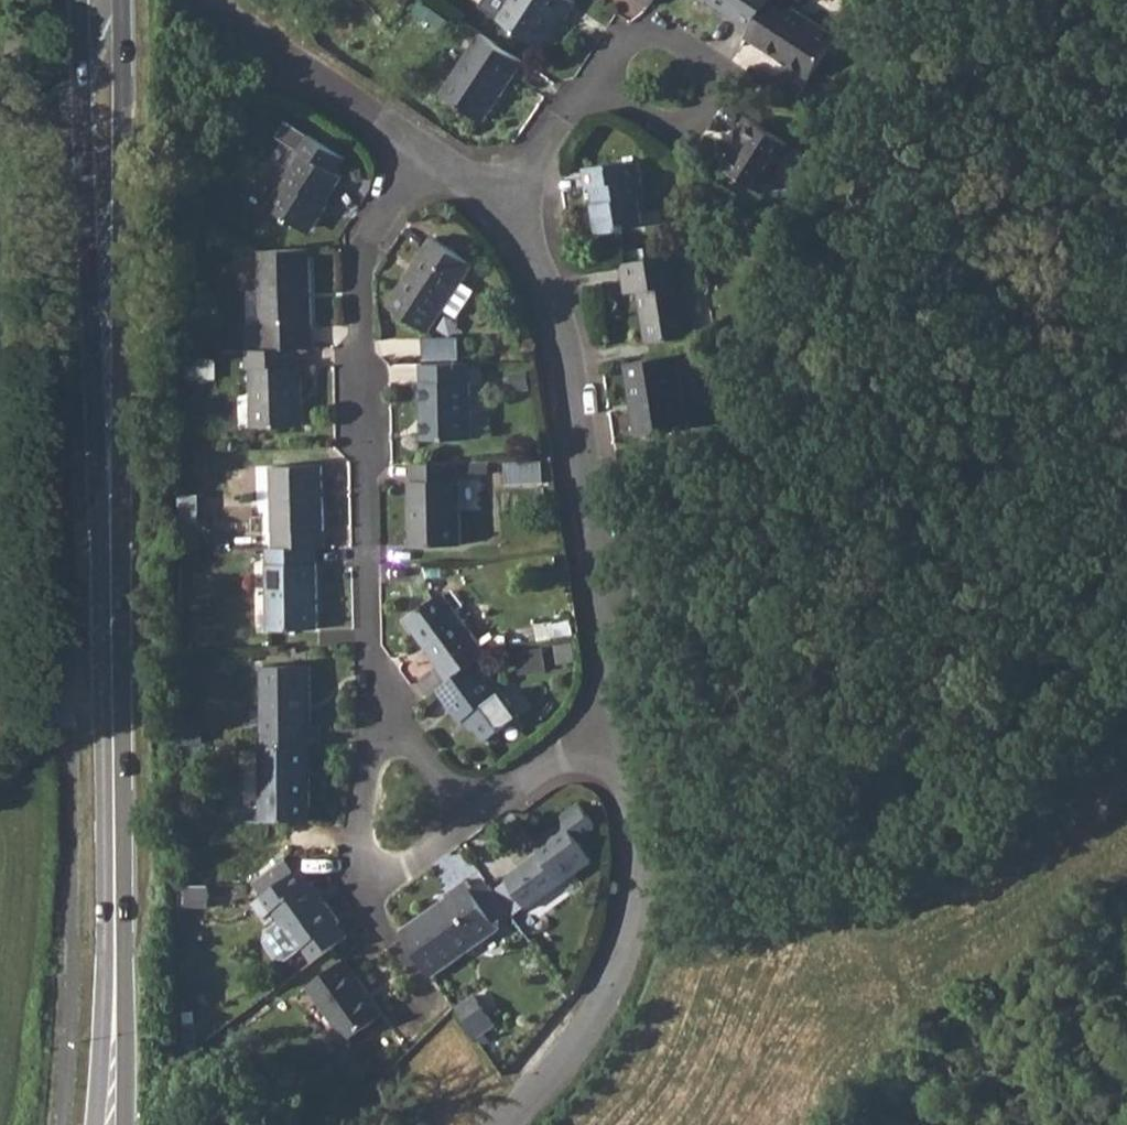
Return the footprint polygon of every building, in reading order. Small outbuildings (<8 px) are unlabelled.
[(500,19),(538,44),(558,14),(564,18),(575,3),(571,0),(513,0),(500,19)] [(753,28),(772,0),(711,0),(710,1),(753,28)] [(747,38),(763,48),(766,43),(792,60),(789,65),(810,78),(837,36),(790,5),(794,0),(772,0),(753,28),(747,38)] [(523,61),(481,34),(441,94),(483,121),(523,61)] [(742,137),(723,168),(763,193),(793,147),(746,117),(736,133),(742,137)] [(271,208),(304,229),(322,202),(325,204),(342,176),(337,172),(346,158),(309,134),(299,149),(304,154),(271,208)] [(638,159),(585,168),(588,187),(593,187),(595,203),(593,204),(598,235),(625,231),(624,224),(642,221),(638,199),(644,198),(638,159)] [(471,265),(433,240),(389,307),(428,333),(443,309),(456,317),(474,291),(460,282),(471,265)] [(310,249),(260,250),(262,349),(297,348),(312,348),(310,249)] [(680,255),(622,263),(628,295),(641,292),(644,311),(649,311),(655,343),(693,337),(680,255)] [(426,359),(462,360),(462,337),(427,336),(426,359)] [(262,349),(247,350),(247,369),(252,369),(255,427),(302,425),(301,365),(297,366),(297,348),(262,349)] [(674,355),(625,363),(632,404),(637,403),(642,437),(687,430),(674,355)] [(469,364),(422,365),(423,418),(432,417),(433,440),(471,439),(469,364)] [(487,461),(412,464),(413,480),(410,480),(412,544),(461,544),(460,479),(457,478),(457,473),(487,472),(487,461)] [(271,466),(273,547),(316,546),(324,546),(321,465),(271,466)] [(273,547),(267,547),(270,629),(319,628),(316,546),(273,547)] [(439,664),(451,680),(478,659),(496,647),(498,646),(492,639),(483,646),(443,593),(408,619),(441,663),(439,664)] [(572,641),(557,643),(560,662),(575,659),(572,641)] [(451,680),(437,689),(462,722),(466,719),(474,730),(477,728),(487,741),(521,714),(478,659),(451,680)] [(262,665),(263,746),(304,744),(310,744),(320,745),(320,725),(311,724),(309,664),(262,665)] [(263,746),(262,745),(263,820),(312,819),(311,777),(305,777),(304,744),(263,746)] [(541,852),(507,879),(528,908),(594,860),(578,838),(595,826),(578,801),(560,814),(565,821),(535,845),(541,852)] [(297,868),(268,890),(254,900),(265,915),(273,909),(302,949),(305,947),(314,960),(349,936),(339,922),(340,920),(311,880),(310,881),(299,867),(297,868)] [(448,897),(401,930),(405,935),(430,970),(477,935),(481,940),(500,926),(499,923),(473,888),(467,879),(446,895),(448,897)] [(210,884),(188,884),(188,904),(210,904),(210,884)] [(345,959),(309,984),(349,1039),(384,1013),(345,959)] [(459,1004),(480,1037),(499,1025),(478,992),(459,1004)]
